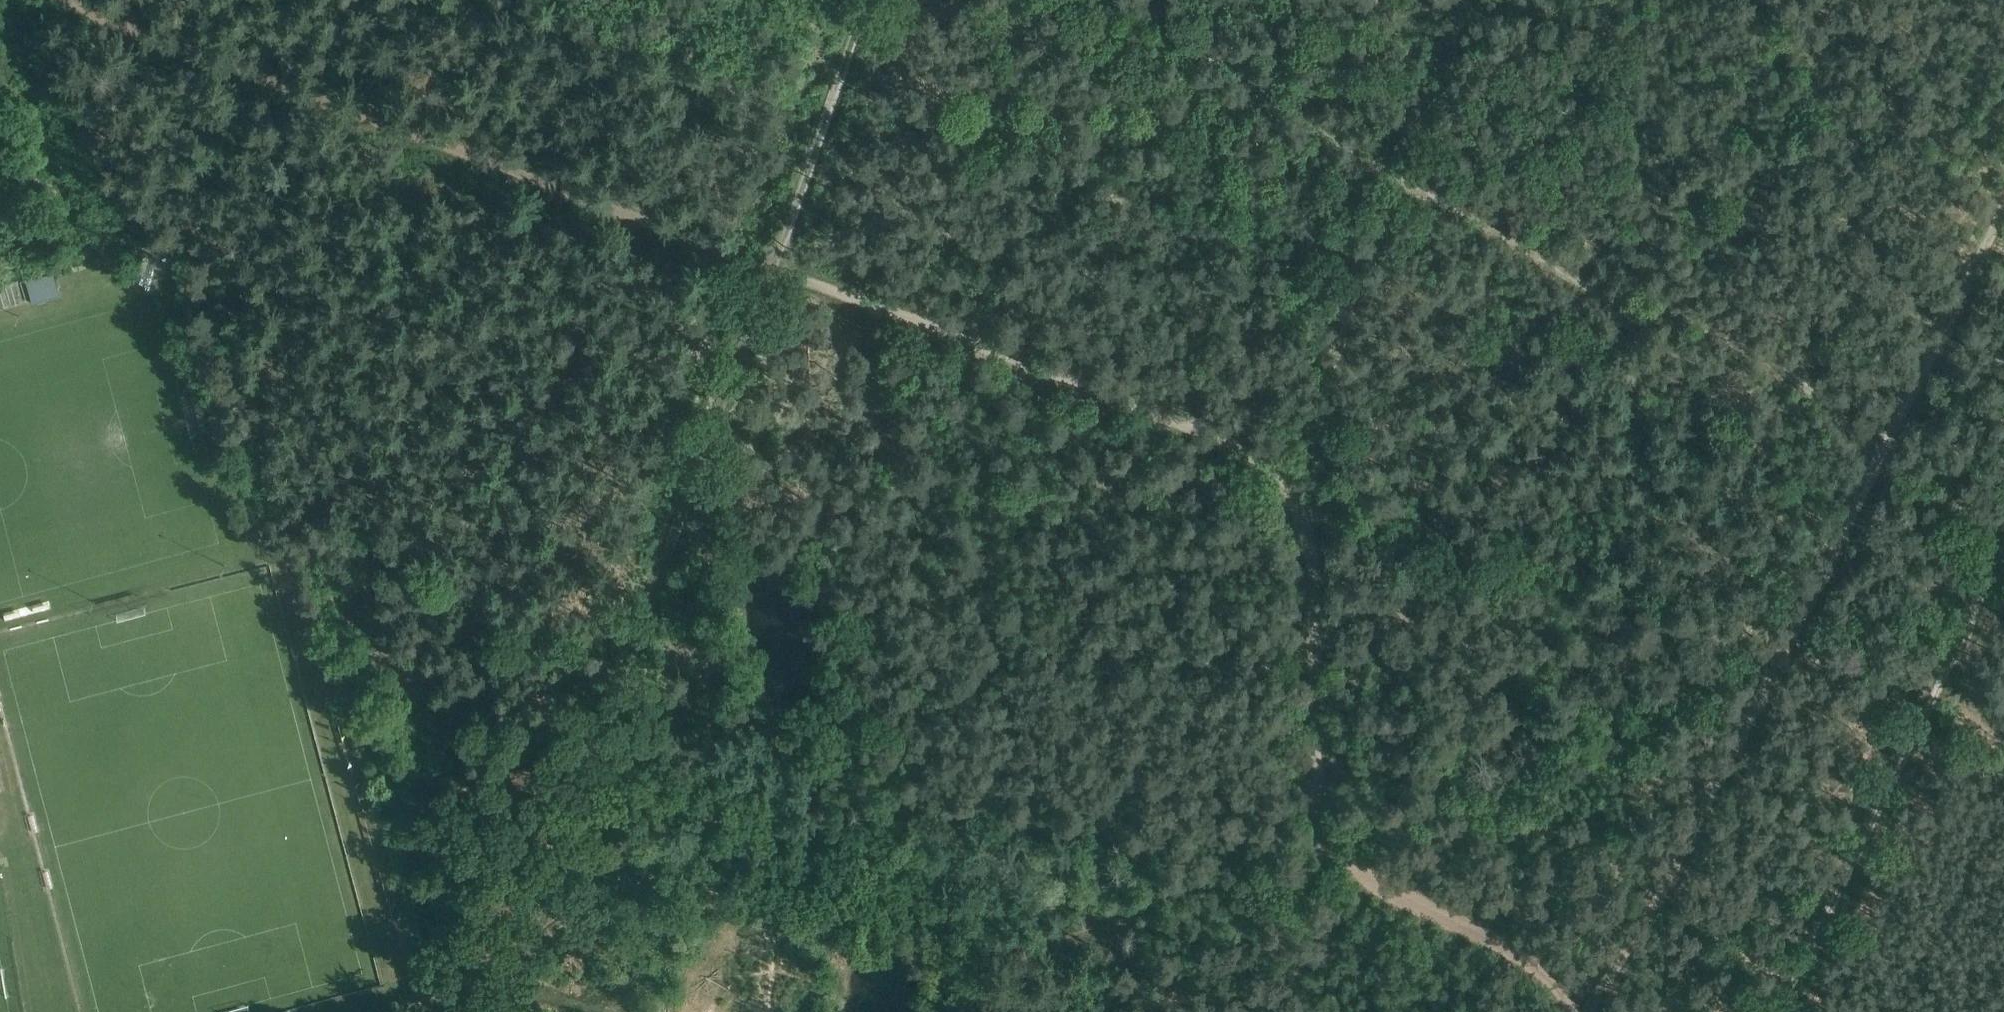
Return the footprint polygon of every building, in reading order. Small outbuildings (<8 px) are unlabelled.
[(53,272),(26,280),(33,302),(60,295),(53,272)]
